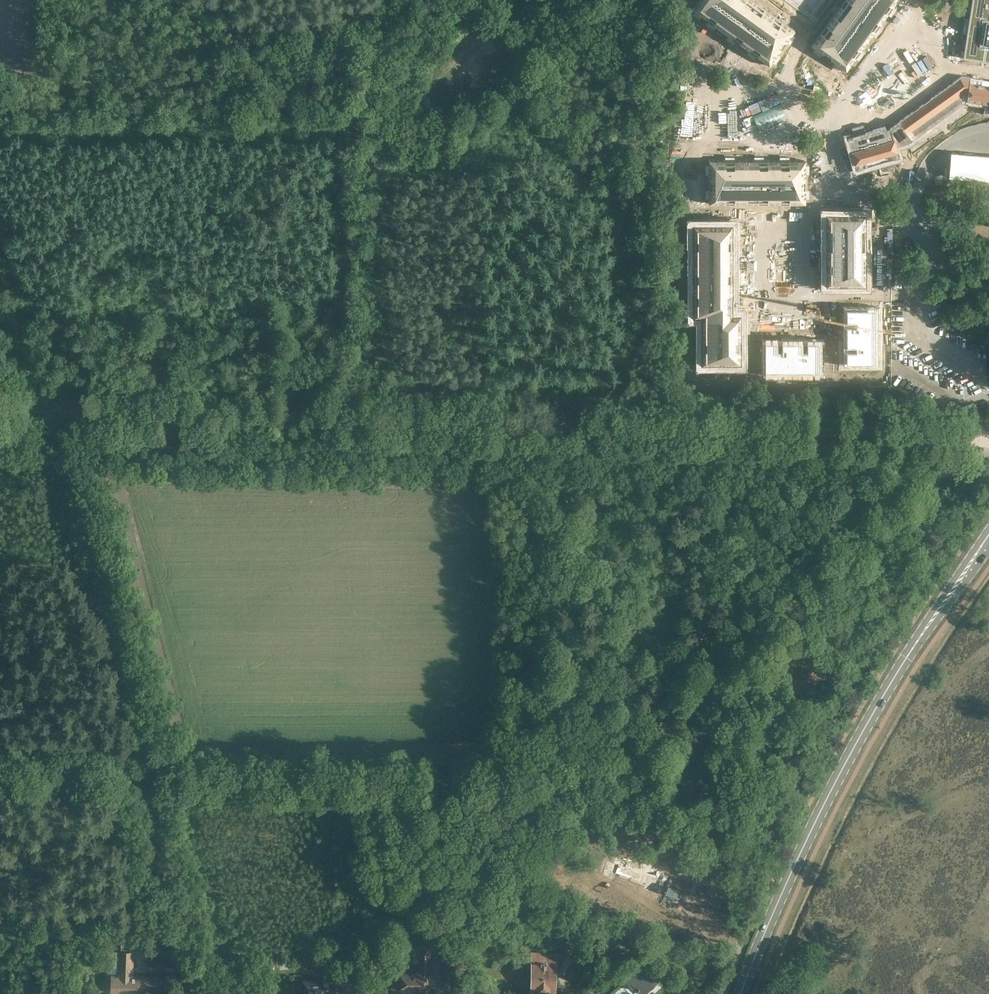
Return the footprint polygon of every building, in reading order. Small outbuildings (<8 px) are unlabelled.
[(693,9),(771,66),(796,31),(783,21),(780,24),(774,19),(776,16),(765,8),(763,11),(748,0),(699,0),(693,9)] [(813,46),(848,71),(899,0),(849,0),(850,1),(838,17),(835,15),(828,25),(831,28),(826,35),(822,33),(813,46)] [(960,56),(988,61),(988,0),(969,0),(960,56)] [(849,141),(858,171),(909,156),(905,144),(908,143),(967,101),(988,104),(988,81),(971,78),(971,79),(963,77),(892,128),(891,128),(891,129),(891,130),(891,131),(886,132),(885,128),(866,134),(864,126),(853,130),(855,137),(854,138),(854,139),(849,141)] [(806,160),(710,160),(710,203),(727,203),(727,200),(735,200),(735,203),(748,203),(748,200),(768,200),(768,203),(782,203),(782,199),(790,199),(790,203),(806,203),(806,160)] [(780,214),(758,214),(758,223),(780,223),(780,214)] [(868,214),(825,214),(825,230),(829,230),(829,238),(825,238),(825,252),(829,252),(829,272),(825,272),(825,288),(868,288),(868,214)] [(735,222),(692,222),(692,318),(700,318),(700,365),(744,365),(744,312),(731,312),(731,304),(735,304),(735,291),(732,291),(732,282),(735,282),(735,269),(732,269),(732,260),(735,260),(735,248),(732,248),(732,239),(735,239),(735,222)] [(758,223),(745,223),(745,295),(758,295),(758,223)] [(880,305),(844,305),(844,307),(844,363),(844,365),(880,365),(880,305)] [(765,335),(762,335),(762,371),(823,371),(823,335),(821,335),(765,335)] [(607,860),(602,874),(611,878),(613,872),(615,873),(640,882),(642,876),(643,876),(644,875),(657,880),(654,888),(665,892),(671,876),(655,868),(654,870),(650,869),(655,856),(646,853),(640,867),(632,864),(616,858),(614,863),(607,860)] [(119,923),(118,932),(130,932),(130,923),(119,923)] [(137,990),(165,991),(165,977),(143,976),(142,976),(142,977),(137,977),(137,976),(136,975),(136,976),(132,976),(133,952),(111,951),(111,966),(107,966),(107,974),(111,974),(111,991),(112,991),(112,993),(127,993),(127,991),(137,992),(137,990)] [(552,976),(552,972),(555,972),(556,952),(532,952),(532,961),(537,961),(536,965),(532,965),(531,981),(531,986),(531,988),(555,989),(555,976),(552,976)] [(635,966),(623,977),(628,983),(630,982),(642,993),(653,984),(653,985),(661,978),(643,958),(635,965),(635,966)] [(399,987),(400,988),(400,990),(409,990),(409,988),(429,988),(429,959),(419,959),(419,971),(418,971),(417,972),(416,973),(416,974),(400,974),(399,987)] [(442,959),(442,974),(451,974),(451,959),(442,959)] [(342,968),(341,979),(342,979),(342,981),(348,981),(348,979),(349,979),(350,964),(345,964),(345,968),(342,968)] [(326,989),(327,989),(327,985),(331,986),(331,978),(319,978),(318,980),(302,980),(302,984),(299,984),(299,991),(301,991),(301,993),(326,993),(326,989)]
